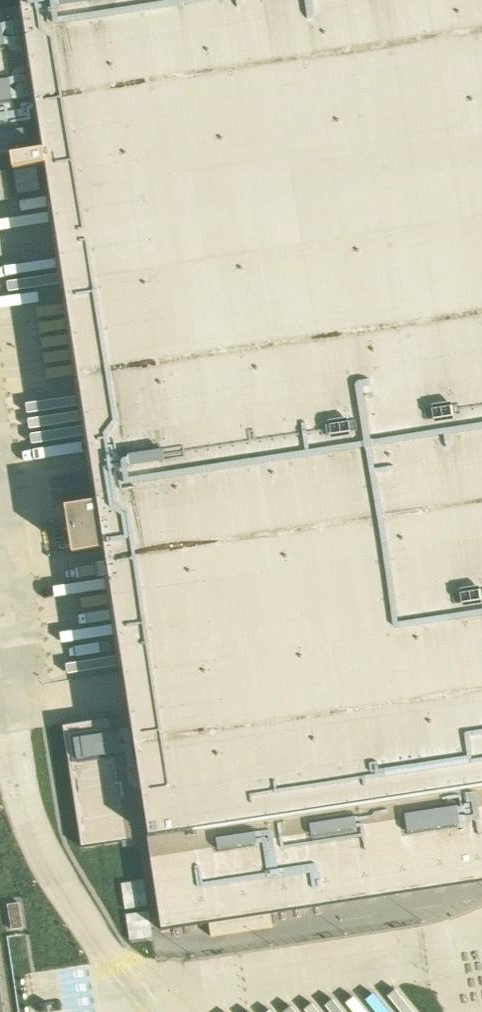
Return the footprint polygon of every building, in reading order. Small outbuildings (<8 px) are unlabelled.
[(21,10),(0,13),(0,158),(11,156),(13,170),(45,165),(97,501),(69,505),(65,506),(73,553),(103,548),(129,714),(64,724),(82,848),(148,838),(162,932),(481,883),(481,0),(19,0),(21,10)] [(18,194),(40,191),(37,168),(14,171),(18,194)] [(6,171),(0,172),(0,201),(10,199),(6,171)] [(131,941),(154,937),(149,911),(127,915),(131,941)]
